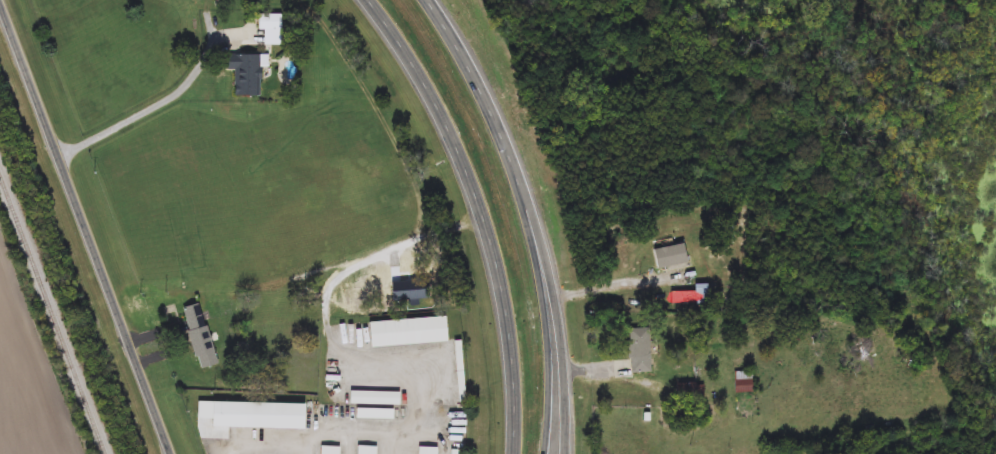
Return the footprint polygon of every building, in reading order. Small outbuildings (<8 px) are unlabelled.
[(259,31),(259,14),(284,14),(284,31),(259,31)] [(237,70),(231,70),(231,57),(265,56),(265,67),(263,67),(263,98),(238,98),(237,70)] [(691,264),(660,270),(656,250),(687,244),(691,264)] [(710,286),(710,305),(698,305),(698,286),(710,286)] [(218,367),(200,371),(186,308),(204,304),(218,367)] [(450,344),(373,348),(372,322),(449,318),(450,344)] [(631,330),(651,329),(653,373),(632,374),(631,330)] [(755,393),(737,393),(737,372),(755,371),(755,393)] [(402,406),(352,406),(352,392),(402,392),(402,406)] [(214,404),(308,405),(308,430),(214,429),(214,404)] [(341,447),(341,453),(322,453),(322,446),(341,447)] [(379,447),(379,453),(359,453),(359,446),(379,447)]
